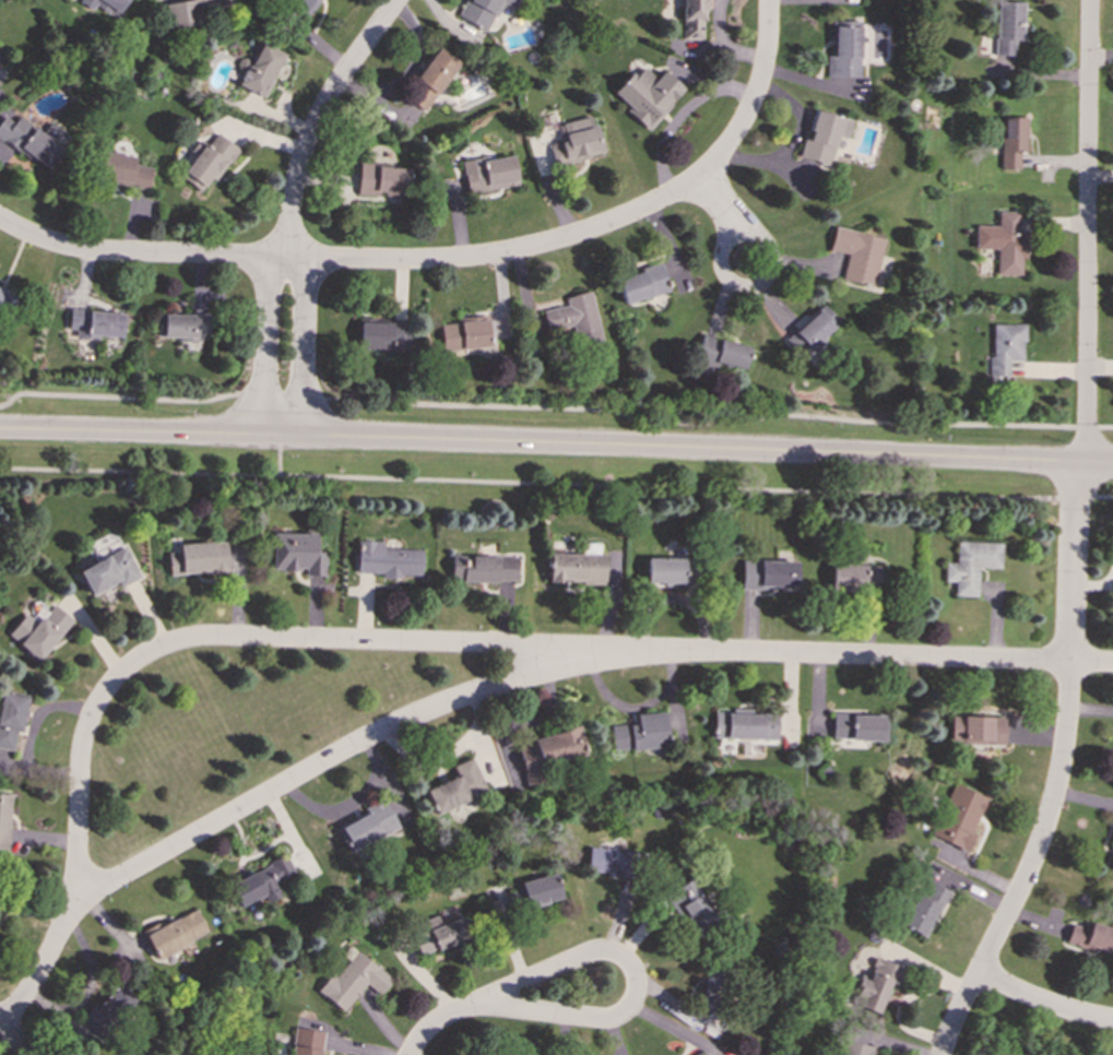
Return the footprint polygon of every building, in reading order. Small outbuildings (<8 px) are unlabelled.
[(114,21),(126,0),(80,0),(114,21)] [(168,2),(171,28),(202,25),(200,9),(234,5),(233,0),(187,0),(168,2)] [(308,16),(318,0),(283,0),(308,16)] [(518,0),(467,0),(458,19),(485,33),(501,2),(513,9),(518,0)] [(704,0),(680,0),(680,38),(703,39),(704,0)] [(995,56),(1014,56),(1014,40),(1022,40),(1023,1),(996,1),(995,56)] [(830,22),(830,56),(827,55),(826,78),(859,78),(860,23),(830,22)] [(284,55),(257,40),(246,60),(239,57),(234,69),(240,72),(234,84),(262,98),(284,55)] [(423,111),(459,63),(438,47),(401,95),(423,111)] [(611,94),(648,128),(684,90),(662,70),(655,78),(643,67),(635,76),(630,72),(611,94)] [(798,157),(818,162),(817,166),(829,168),(836,137),(846,139),(851,119),(814,110),(807,139),(803,138),(798,157)] [(17,116),(13,122),(2,116),(0,119),(0,139),(47,169),(69,135),(48,122),(42,132),(17,116)] [(548,145),(553,165),(603,154),(597,125),(591,127),(589,117),(560,123),(565,141),(548,145)] [(1027,118),(1002,117),(1000,168),(1019,169),(1019,153),(1026,153),(1027,118)] [(194,153),(178,176),(200,191),(209,178),(214,181),(237,149),(214,132),(205,145),(197,140),(190,150),(194,153)] [(134,156),(103,151),(97,179),(146,188),(151,167),(132,165),(134,156)] [(460,161),(466,193),(517,185),(512,155),(482,161),(482,157),(460,161)] [(406,198),(407,166),(357,164),(356,194),(383,195),(383,197),(406,198)] [(996,249),(995,274),(1020,275),(1020,257),(1026,258),(1027,233),(1017,233),(1017,211),(996,211),(996,226),(975,225),(974,248),(996,249)] [(873,287),(884,238),(833,227),(828,250),(846,254),(841,280),(873,287)] [(624,305),(667,291),(660,264),(615,277),(624,305)] [(9,316),(17,295),(0,287),(0,312),(9,316)] [(575,327),(579,346),(602,341),(590,291),(564,297),(566,305),(541,310),(546,333),(575,327)] [(839,325),(821,306),(808,318),(804,315),(793,324),(796,329),(786,336),(803,356),(839,325)] [(121,339),(122,312),(69,309),(68,330),(75,330),(74,336),(121,339)] [(199,342),(199,334),(208,335),(208,315),(156,313),(155,336),(177,336),(177,341),(199,342)] [(439,324),(442,352),(489,346),(485,313),(458,317),(459,322),(439,324)] [(407,351),(407,321),(358,320),(358,349),(407,351)] [(1022,323),(990,324),(990,376),(1008,376),(1007,361),(1022,361),(1022,323)] [(696,360),(744,370),(749,345),(701,335),(696,360)] [(271,570),(305,571),(304,576),(324,576),(325,552),(316,552),(317,534),(272,533),(271,570)] [(380,577),(421,578),(421,549),(381,548),(382,541),(357,541),(357,573),(380,573),(380,577)] [(1002,543),(956,541),(956,562),(945,562),(944,581),(955,581),(954,595),(978,596),(978,567),(1000,568),(1002,543)] [(167,552),(168,574),(227,571),(225,542),(177,544),(178,552),(167,552)] [(139,577),(123,547),(78,570),(90,595),(117,581),(120,586),(139,577)] [(604,554),(549,553),(548,582),(603,583),(604,554)] [(516,583),(517,557),(450,555),(450,581),(516,583)] [(646,585),(695,586),(695,558),(646,557),(646,585)] [(741,589),(796,589),(796,561),(741,560),(741,589)] [(879,565),(831,564),(830,590),(878,591),(879,565)] [(72,621),(52,604),(36,623),(25,614),(5,635),(36,662),(72,621)] [(0,693),(0,748),(13,750),(15,732),(22,733),(27,697),(0,693)] [(636,714),(636,724),(611,725),(612,750),(666,747),(664,712),(636,714)] [(777,713),(713,712),(713,739),(721,739),(721,754),(735,754),(735,739),(777,739),(777,713)] [(886,714),(832,713),(832,739),(886,740),(886,714)] [(1004,718),(950,715),(949,743),(1003,745),(1004,718)] [(524,785),(543,782),(540,766),(583,757),(578,730),(516,742),(524,785)] [(451,766),(455,777),(424,790),(434,814),(485,793),(472,758),(451,766)] [(968,851),(974,834),(972,833),(986,796),(952,783),(932,837),(968,851)] [(0,794),(0,849),(8,850),(10,794),(0,794)] [(334,827),(348,853),(398,827),(384,802),(334,827)] [(588,872),(629,876),(632,851),(590,846),(588,872)] [(227,884),(238,906),(265,894),(267,898),(279,891),(275,884),(294,875),(285,856),(227,884)] [(561,898),(556,875),(507,886),(512,909),(561,898)] [(692,936),(717,923),(692,878),(667,891),(692,936)] [(915,891),(900,927),(927,938),(947,889),(928,882),(923,894),(915,891)] [(156,960),(208,933),(194,906),(142,934),(156,960)] [(463,916),(440,925),(437,915),(410,926),(419,955),(471,936),(463,916)] [(1112,955),(1112,929),(1082,922),(1081,926),(1069,924),(1065,944),(1112,955)] [(343,1012),(366,984),(380,995),(392,980),(351,946),(342,956),(346,959),(319,993),(343,1012)] [(878,1013),(887,982),(899,985),(904,967),(874,958),(867,980),(859,977),(853,996),(860,998),(857,1007),(878,1013)] [(703,964),(701,1013),(726,1015),(729,965),(703,964)] [(119,984),(79,1021),(95,1039),(135,1001),(119,984)] [(322,1031),(294,1028),(291,1054),(319,1054),(322,1031)]
